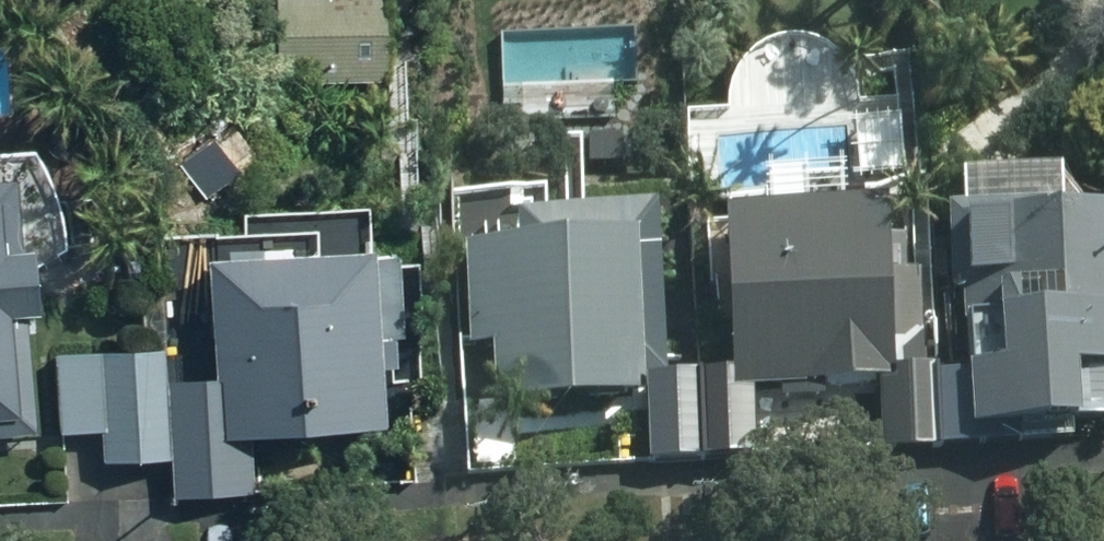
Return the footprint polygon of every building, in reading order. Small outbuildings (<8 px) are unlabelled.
[(278,72),(394,72),(395,0),(278,0),(278,72)] [(885,156),(921,151),(917,113),(880,117),(885,156)] [(27,428),(17,308),(24,308),(20,243),(13,245),(3,244),(0,202),(0,429),(27,428)] [(938,377),(940,443),(1064,436),(1060,366),(1103,362),(1103,308),(1098,211),(942,220),(947,296),(957,296),(962,375),(938,377)] [(714,369),(698,371),(702,456),(738,455),(736,387),(879,380),(882,447),(931,444),(928,360),(878,363),(870,217),(706,225),(714,369)] [(623,245),(460,254),(469,400),(632,390),(623,245)] [(207,378),(168,380),(174,490),(246,487),(243,428),(371,421),(368,361),(386,360),(384,334),(364,335),(360,248),(201,256),(207,378)] [(162,349),(52,354),(56,426),(105,424),(107,457),(167,454),(162,349)] [(688,378),(642,381),(647,462),(693,458),(688,378)]
